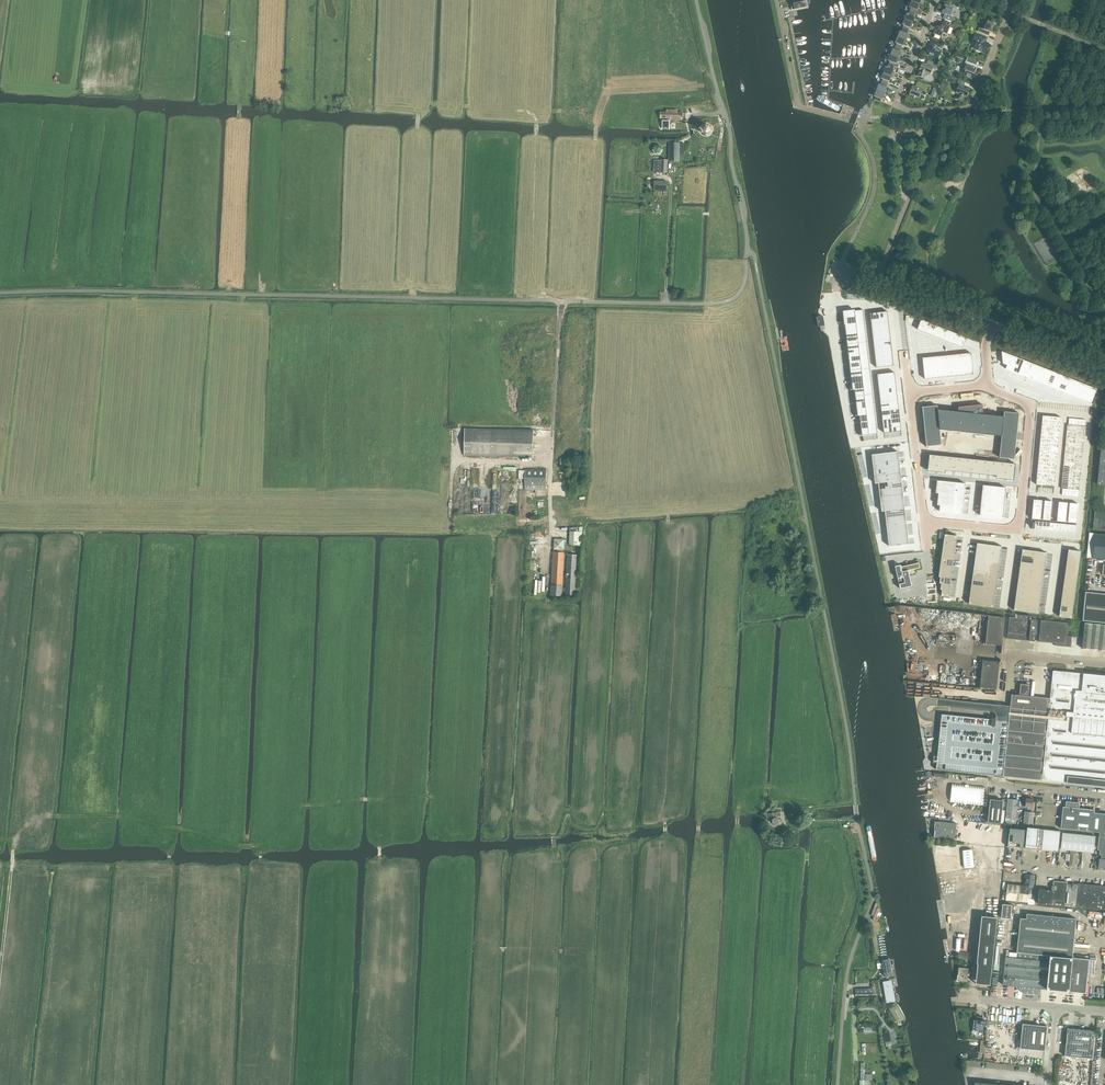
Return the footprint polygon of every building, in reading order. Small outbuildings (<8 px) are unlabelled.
[(795,3),(793,3),(794,6),(791,6),(792,10),(807,7),(806,1),(804,1),(803,0),(794,0),(795,3)] [(911,8),(910,11),(915,13),(916,10),(918,11),(920,4),(911,1),(909,7),(911,8)] [(945,5),(943,10),(942,12),(944,13),(944,14),(945,14),(943,18),(953,22),(955,17),(953,17),(955,11),(952,10),(953,7),(947,4),(947,5),(945,4),(945,5)] [(907,13),(904,19),(913,22),(915,16),(914,16),(915,13),(910,11),(909,13),(907,13)] [(904,25),(903,28),(908,31),(909,28),(911,28),(913,22),(904,19),(902,25),(904,25)] [(943,38),(944,38),(945,38),(946,38),(947,38),(947,37),(947,36),(948,36),(948,35),(947,34),(950,26),(952,27),(954,23),(945,20),(943,23),(942,23),(941,26),(940,26),(937,25),(933,33),(942,37),(943,38)] [(978,31),(989,35),(990,31),(991,32),(992,29),(993,30),(995,23),(988,21),(987,23),(984,22),(982,28),(980,27),(978,31)] [(900,30),(897,37),(906,40),(908,34),(907,33),(908,31),(903,28),(902,31),(900,30)] [(981,52),(982,51),(985,53),(987,46),(986,46),(988,42),(985,42),(987,38),(979,35),(979,36),(975,34),(973,41),(976,42),(974,47),(978,49),(977,50),(981,52)] [(897,43),(896,46),(901,48),(902,46),(904,46),(906,40),(897,37),(895,43),(897,43)] [(926,53),(938,58),(941,50),(936,49),(939,42),(932,40),(930,46),(929,45),(926,53)] [(893,48),(890,54),(899,58),(901,52),(900,51),(901,48),(896,46),(895,49),(893,48)] [(890,61),(889,64),(894,66),(895,63),(897,64),(899,58),(890,54),(888,60),(890,61)] [(963,75),(974,80),(976,74),(974,73),(979,62),(967,57),(965,64),(966,64),(964,69),(965,70),(963,75)] [(919,70),(920,70),(918,75),(924,78),(925,76),(924,75),(925,73),(930,75),(931,73),(932,73),(931,72),(933,68),(936,70),(938,64),(930,61),(929,65),(922,62),(919,70)] [(886,66),(883,72),(892,76),(894,69),(893,69),(894,66),(889,64),(888,67),(886,66)] [(883,79),(882,82),(887,84),(888,81),(890,82),(892,76),(883,72),(881,78),(883,79)] [(963,86),(965,82),(959,79),(955,88),(958,89),(956,93),(960,94),(957,99),(962,101),(964,96),(967,97),(967,96),(967,95),(968,95),(968,94),(969,93),(969,92),(969,91),(969,90),(970,89),(963,86)] [(928,85),(918,81),(915,87),(913,86),(913,85),(909,94),(913,96),(914,98),(916,97),(920,98),(923,90),(926,92),(928,85)] [(879,84),(876,90),(885,93),(887,87),(886,87),(887,84),(882,82),(881,84),(879,84)] [(885,93),(876,90),(874,96),(876,97),(875,100),(880,102),(881,99),(883,99),(885,93)] [(815,100),(839,114),(843,107),(818,94),(815,100)] [(661,112),(661,118),(663,118),(669,118),(671,118),(671,120),(677,120),(677,118),(681,118),(683,118),(683,112),(677,112),(672,112),(672,110),(667,110),(667,112),(661,112)] [(701,133),(705,135),(709,134),(712,131),(711,126),(707,124),(703,125),(701,128),(701,130),(700,130),(700,132),(701,131),(701,133)] [(680,143),(669,143),(669,160),(680,160),(680,143)] [(655,145),(653,150),(655,154),(660,154),(663,150),(660,146),(655,145)] [(668,159),(661,159),(661,161),(655,160),(654,172),(667,173),(668,159)] [(667,181),(654,180),(654,189),(667,190),(667,181)] [(854,310),(841,312),(842,318),(855,317),(855,312),(854,310)] [(817,317),(818,326),(820,326),(825,325),(823,316),(818,317),(817,317)] [(855,317),(842,318),(843,325),(856,323),(856,321),(855,317)] [(921,320),(917,329),(922,331),(926,321),(921,320)] [(926,321),(922,331),(926,333),(930,323),(926,321)] [(856,323),(843,325),(843,331),(857,330),(856,325),(856,323)] [(930,323),(926,333),(931,335),(935,325),(930,323)] [(935,325),(931,335),(936,337),(939,327),(935,325)] [(939,327),(936,337),(940,338),(944,329),(939,327)] [(944,329),(940,338),(945,340),(948,330),(944,329)] [(857,330),(843,331),(844,338),(857,336),(857,334),(857,330)] [(948,330),(945,340),(949,342),(953,332),(948,330)] [(953,332),(949,342),(954,344),(958,334),(953,332)] [(958,334),(954,344),(958,346),(962,336),(958,334)] [(857,336),(844,338),(845,344),(858,343),(858,339),(857,336)] [(962,336),(958,346),(963,347),(967,338),(962,336)] [(858,343),(845,344),(846,351),(859,349),(859,347),(858,343)] [(859,349),(846,351),(846,357),(860,356),(859,352),(859,349)] [(1011,355),(1002,351),(1003,363),(1007,365),(1011,355)] [(1007,365),(1006,369),(1012,371),(1018,358),(1011,355),(1007,365)] [(860,356),(846,357),(847,364),(860,362),(860,360),(860,356)] [(1018,358),(1012,371),(1019,374),(1024,360),(1018,358)] [(1024,360),(1019,374),(1026,376),(1031,363),(1024,360)] [(860,362),(847,364),(848,371),(861,369),(861,365),(860,362)] [(1031,363),(1026,376),(1032,379),(1037,366),(1031,363)] [(1037,366),(1032,379),(1039,382),(1044,368),(1037,366)] [(1044,368),(1039,382),(1045,384),(1051,371),(1044,368)] [(861,369),(848,371),(849,377),(862,376),(862,373),(861,369)] [(1051,371),(1045,384),(1052,387),(1057,373),(1051,371)] [(1057,373),(1052,387),(1058,390),(1064,376),(1057,373)] [(862,376),(849,377),(850,384),(863,382),(862,378),(862,376)] [(1064,376),(1058,390),(1065,392),(1070,379),(1064,376)] [(1070,379),(1065,392),(1072,395),(1077,381),(1070,379)] [(1077,381),(1072,395),(1078,397),(1084,384),(1077,381)] [(863,382),(850,384),(850,390),(863,389),(863,386),(863,382)] [(1084,384),(1078,397),(1085,400),(1090,386),(1084,384)] [(1090,386),(1085,400),(1091,403),(1097,389),(1090,386)] [(959,412),(938,409),(938,412),(939,418),(940,425),(940,429),(1001,436),(1002,431),(1003,425),(1003,418),(1004,416),(983,414),(982,404),(958,407),(959,412)] [(937,405),(922,407),(923,414),(924,420),(924,427),(940,425),(939,418),(938,412),(938,409),(937,405)] [(1000,451),(999,458),(1014,459),(1015,452),(1016,446),(1016,439),(1017,433),(1018,426),(1019,420),(1019,413),(1004,411),(1004,416),(1003,418),(1003,425),(1002,431),(1001,436),(1001,438),(1001,444),(1000,451)] [(940,425),(924,427),(925,433),(926,440),(926,446),(942,445),(941,438),(940,432),(940,429),(940,425)] [(465,455),(532,457),(533,430),(465,428),(465,455)] [(887,453),(885,453),(886,460),(899,459),(898,452),(887,453)] [(883,453),(872,455),(873,460),(873,462),(886,460),(885,453),(883,453)] [(928,467),(928,471),(936,472),(938,455),(929,455),(928,467)] [(938,455),(936,472),(945,473),(947,456),(938,455)] [(947,456),(945,473),(945,470),(954,471),(955,457),(947,456)] [(955,457),(954,471),(962,472),(964,458),(955,457)] [(964,458),(962,472),(971,473),(973,459),(964,458)] [(899,459),(886,460),(887,467),(900,466),(900,464),(899,459)] [(973,459),(971,473),(980,474),(981,460),(973,459)] [(886,460),(873,462),(873,464),(874,469),(887,467),(886,460)] [(981,460),(980,474),(988,475),(990,461),(981,460)] [(990,461),(988,475),(997,476),(996,478),(997,478),(998,462),(990,461)] [(998,462),(997,478),(1005,479),(1007,463),(998,462)] [(1007,463),(1005,479),(1014,480),(1014,476),(1016,464),(1007,463)] [(900,466),(887,467),(888,474),(901,473),(900,468),(900,466)] [(887,467),(874,469),(874,474),(875,476),(888,474),(887,467)] [(525,490),(546,490),(546,470),(525,469),(525,490)] [(901,473),(888,474),(888,482),(890,481),(902,480),(901,478),(901,473)] [(888,474),(875,476),(875,478),(875,483),(879,483),(888,482),(888,474)] [(581,479),(573,479),(573,485),(576,486),(576,488),(581,488),(581,479)] [(902,480),(890,481),(891,488),(902,487),(902,482),(902,480)] [(888,482),(879,483),(879,488),(879,490),(891,488),(890,481),(888,482)] [(902,487),(891,488),(892,496),(903,494),(903,492),(902,487)] [(891,488),(879,490),(880,491),(880,497),(892,496),(891,488)] [(903,494),(892,496),(893,503),(904,501),(903,496),(903,494)] [(892,496),(880,497),(881,502),(881,504),(893,503),(892,496)] [(1034,499),(1031,524),(1035,524),(1034,529),(1076,533),(1076,524),(1073,524),(1073,522),(1077,523),(1079,504),(1059,502),(1057,521),(1050,520),(1052,501),(1034,499)] [(904,501),(893,503),(893,510),(895,509),(905,508),(905,507),(904,501)] [(893,503),(881,504),(881,506),(882,511),(885,511),(893,510),(893,503)] [(905,508),(895,509),(896,517),(906,515),(905,510),(905,508)] [(893,510),(885,511),(886,518),(896,517),(895,509),(893,510)] [(1093,528),(1104,529),(1104,512),(1095,511),(1093,528)] [(906,515),(896,517),(897,524),(906,522),(906,521),(906,515)] [(896,517),(886,518),(887,523),(887,525),(897,524),(896,517)] [(906,522),(897,524),(897,531),(907,530),(907,524),(906,522)] [(897,524),(887,525),(887,526),(888,532),(897,531),(897,524)] [(569,545),(582,545),(583,527),(570,526),(569,545)] [(907,530),(897,531),(898,538),(908,537),(908,535),(907,530)] [(897,531),(888,532),(888,537),(888,539),(898,538),(897,531)] [(1096,533),(1093,558),(1104,560),(1104,534),(1096,533)] [(908,537),(898,538),(899,545),(901,545),(909,544),(908,538),(908,537)] [(898,538),(888,539),(889,541),(889,546),(897,545),(899,545),(898,538)] [(553,552),(551,596),(561,596),(562,591),(565,591),(565,595),(575,595),(575,591),(578,591),(578,587),(575,587),(577,555),(567,554),(566,588),(562,588),(564,552),(553,552)] [(901,565),(895,566),(897,573),(900,589),(912,586),(912,585),(909,570),(916,569),(920,568),(919,563),(901,567),(901,565)] [(1086,592),(1083,620),(1104,622),(1104,594),(1086,592)] [(985,644),(1002,645),(1005,617),(988,615),(985,644)] [(1010,617),(1007,638),(1019,640),(1029,641),(1034,641),(1035,636),(1037,620),(1031,619),(1031,616),(1017,615),(1017,618),(1010,617)] [(1041,620),(1038,641),(1055,643),(1055,645),(1071,647),(1072,636),(1067,635),(1068,622),(1041,620)] [(1104,650),(1104,625),(1085,623),(1082,648),(1104,650)] [(983,660),(980,687),(997,689),(999,662),(983,660)] [(1053,671),(1049,704),(1048,704),(1048,698),(1012,694),(1010,706),(1008,721),(996,719),(996,718),(992,718),(992,719),(942,714),(937,756),(934,756),(934,755),(933,763),(934,763),(934,762),(937,762),(936,769),(1040,780),(1047,709),(1049,709),(1042,779),(1042,780),(1104,786),(1104,676),(1083,673),(1083,674),(1083,679),(1066,678),(1066,672),(1054,670),(1053,671)] [(1029,685),(1021,684),(1020,694),(1028,695),(1029,685)] [(985,786),(952,783),(950,802),(983,805),(985,786)] [(1003,800),(990,799),(988,822),(1001,823),(1003,800)] [(1005,822),(1015,824),(1018,800),(1008,799),(1005,822)] [(1099,836),(1099,837),(1098,845),(1098,849),(1098,850),(1100,850),(1100,854),(1098,867),(1104,868),(1104,814),(1094,813),(1094,810),(1079,808),(1080,802),(1066,801),(1065,807),(1063,807),(1061,828),(1100,832),(1099,836)] [(1023,824),(1032,826),(1034,812),(1025,811),(1023,824)] [(781,818),(780,819),(778,817),(778,816),(781,816),(781,812),(773,813),(770,814),(770,817),(773,816),(771,819),(771,823),(774,825),(778,825),(780,822),(782,822),(781,818)] [(935,837),(955,840),(957,823),(937,821),(935,837)] [(1008,846),(1023,848),(1025,830),(1010,828),(1008,846)] [(1044,829),(1027,828),(1025,848),(1042,850),(1044,829)] [(1060,831),(1044,829),(1042,850),(1058,852),(1060,831)] [(781,834),(783,839),(791,835),(788,830),(785,832),(784,831),(782,832),(783,833),(781,834)] [(1061,849),(1069,850),(1078,851),(1094,853),(1095,836),(1063,833),(1061,849)] [(974,867),(973,849),(963,850),(964,868),(974,867)] [(1078,851),(1069,850),(1068,867),(1076,868),(1078,851)] [(1032,875),(1024,874),(1023,885),(1031,886),(1032,875)] [(1038,903),(1067,906),(1069,888),(1069,883),(1067,883),(1067,882),(1062,882),(1062,884),(1060,883),(1060,881),(1054,881),(1053,890),(1039,889),(1038,903)] [(1067,906),(1104,910),(1104,886),(1099,885),(1099,887),(1097,886),(1097,885),(1077,883),(1077,884),(1072,884),(1071,888),(1069,888),(1067,906)] [(1029,886),(1007,884),(1006,900),(1028,902),(1029,886)] [(1013,910),(1014,905),(1003,904),(1001,918),(1010,919),(1011,910),(1013,910)] [(1004,976),(1003,985),(1018,986),(1021,986),(1021,987),(1021,988),(1023,988),(1023,990),(1023,993),(1039,995),(1040,995),(1040,994),(1041,994),(1041,993),(1041,988),(1068,991),(1077,992),(1083,992),(1085,993),(1089,959),(1072,957),(1076,918),(1043,915),(1027,913),(1026,919),(1021,918),(1017,953),(1009,952),(1009,957),(1006,957),(1004,976)] [(986,983),(986,984),(990,985),(997,917),(982,916),(977,963),(979,963),(977,979),(980,982),(986,983)] [(967,961),(968,953),(959,952),(958,960),(967,961)] [(881,959),(885,977),(893,975),(890,958),(881,959)] [(958,967),(958,975),(956,975),(956,982),(960,982),(960,981),(967,982),(968,976),(969,976),(969,973),(968,973),(969,968),(958,967)] [(883,979),(887,1003),(893,1002),(890,978),(883,979)] [(888,1008),(897,1025),(908,1019),(898,1002),(888,1008)] [(976,1016),(975,1031),(983,1031),(984,1024),(987,1025),(987,1021),(982,1020),(983,1017),(976,1016)] [(1021,1032),(1022,1032),(1020,1048),(1045,1051),(1047,1026),(1023,1023),(1022,1030),(1022,1032),(1021,1032)] [(1071,1026),(1069,1028),(1068,1028),(1065,1056),(1092,1059),(1095,1031),(1072,1028),(1071,1026)] [(890,1032),(883,1033),(885,1042),(891,1041),(890,1032)] [(860,1084),(869,1084),(869,1080),(865,1080),(865,1074),(861,1074),(861,1080),(860,1080),(860,1084)]
